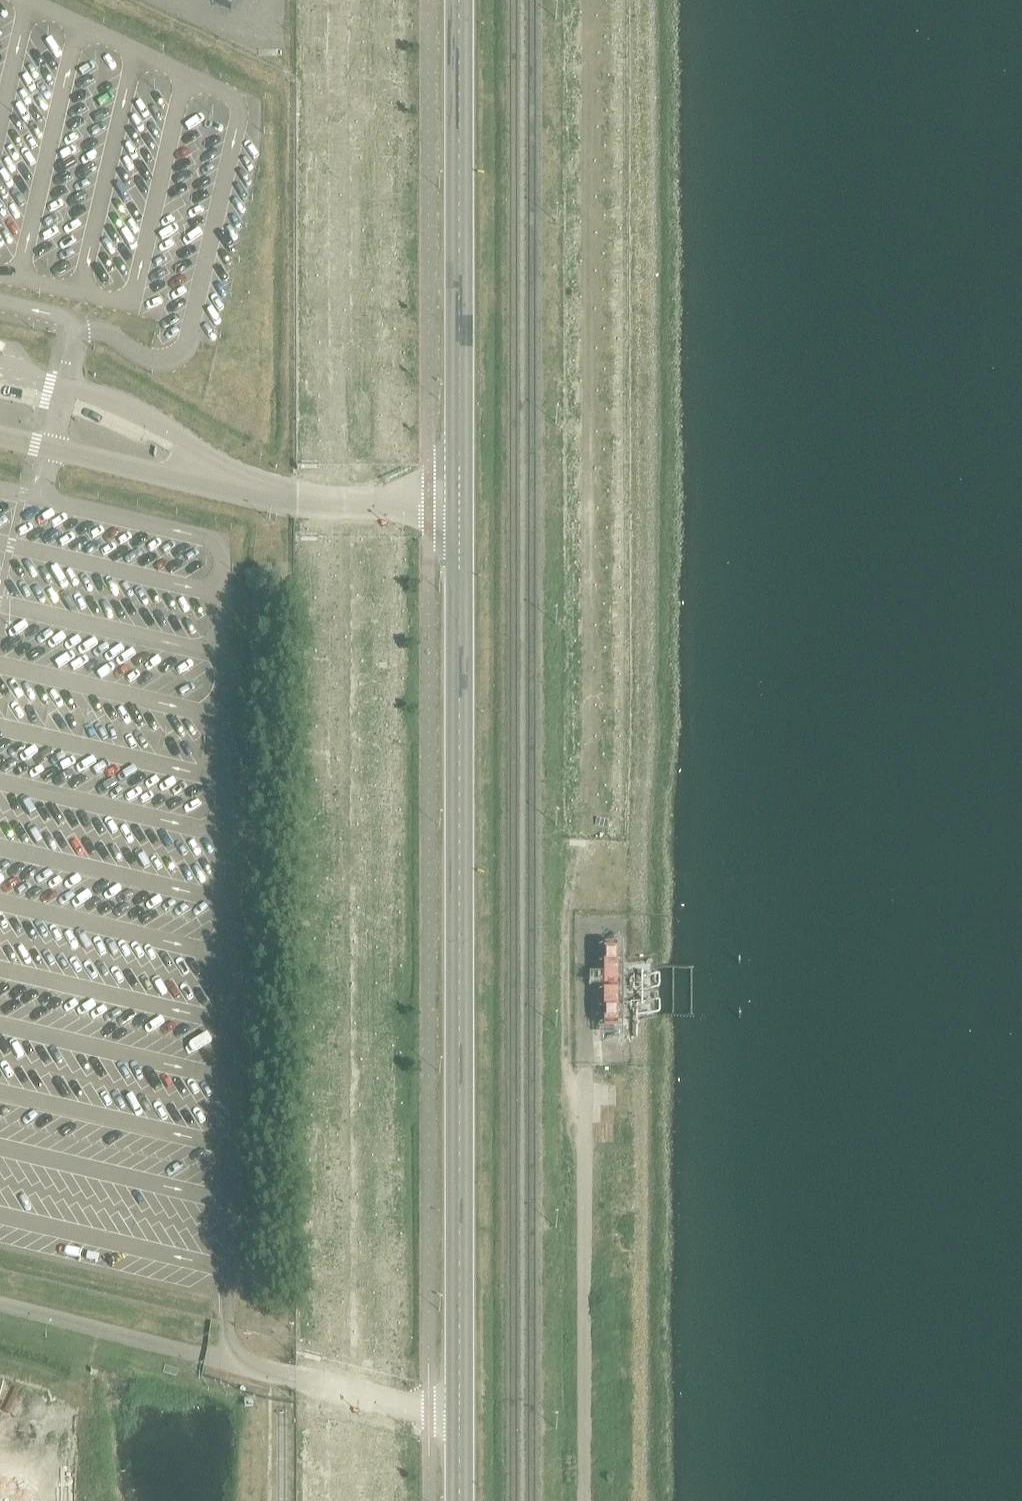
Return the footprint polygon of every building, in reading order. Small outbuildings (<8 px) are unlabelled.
[(229,12),(235,0),(204,0),(229,12)] [(628,1006),(628,975),(599,975),(599,1006),(628,1006)]
